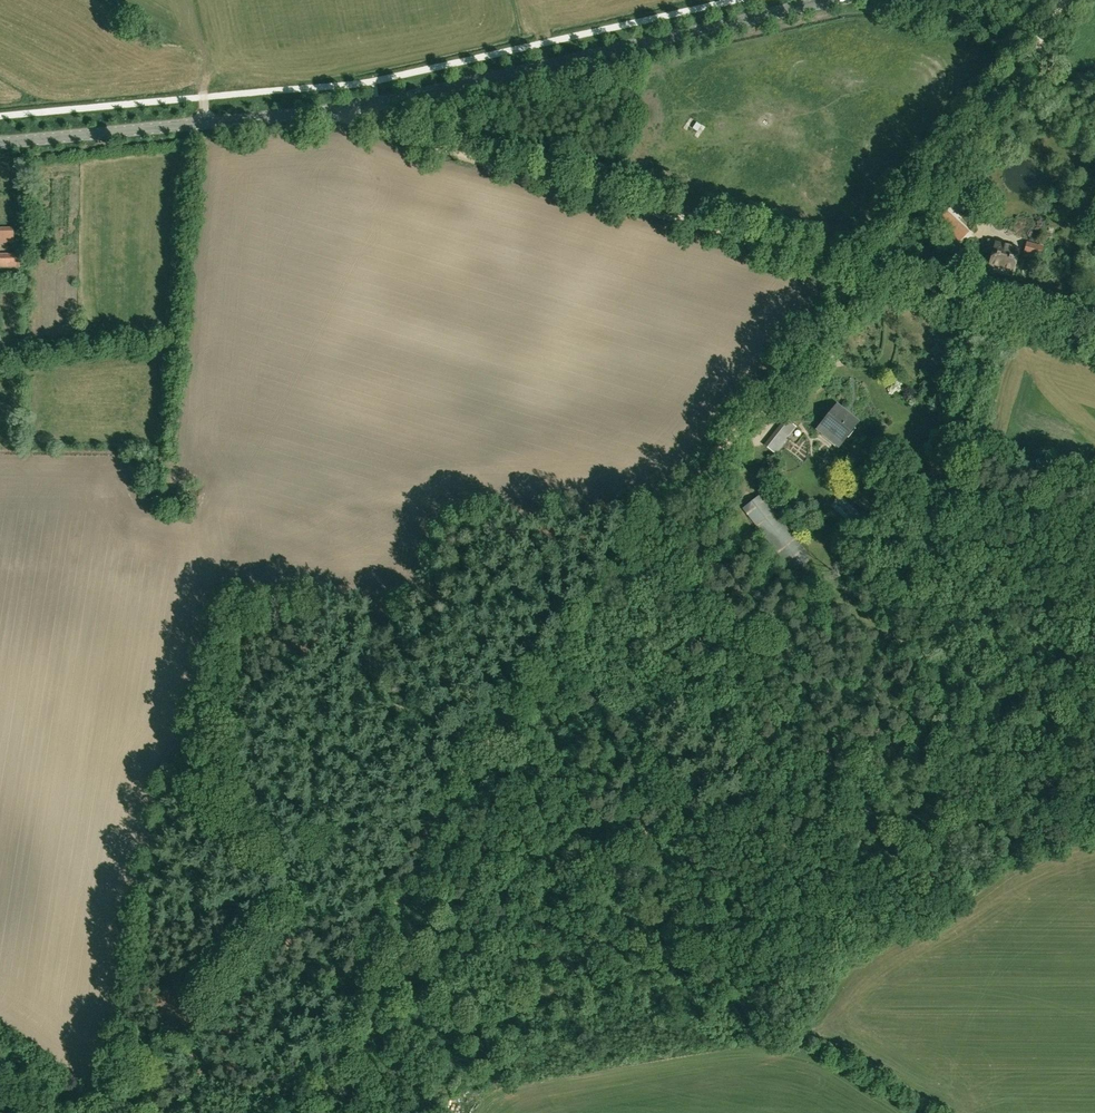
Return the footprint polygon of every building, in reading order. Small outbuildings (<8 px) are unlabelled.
[(968,232),(948,212),(939,221),(960,241),(968,232)] [(0,227),(0,243),(14,242),(14,238),(18,238),(18,234),(14,234),(14,226),(0,227)] [(1013,270),(1019,250),(986,241),(984,246),(988,247),(987,252),(993,253),(990,264),(1013,270)] [(1024,253),(1038,255),(1040,245),(1027,242),(1024,253)] [(0,254),(0,267),(21,267),(21,253),(0,254)] [(838,406),(835,410),(834,409),(832,412),(831,410),(825,418),(826,419),(818,430),(838,446),(846,435),(848,436),(854,429),(852,428),(854,425),(857,421),(838,406)] [(785,419),(778,428),(774,433),(785,442),(789,437),(790,438),(798,429),(785,419)] [(761,495),(743,509),(791,570),(809,556),(761,495)]
